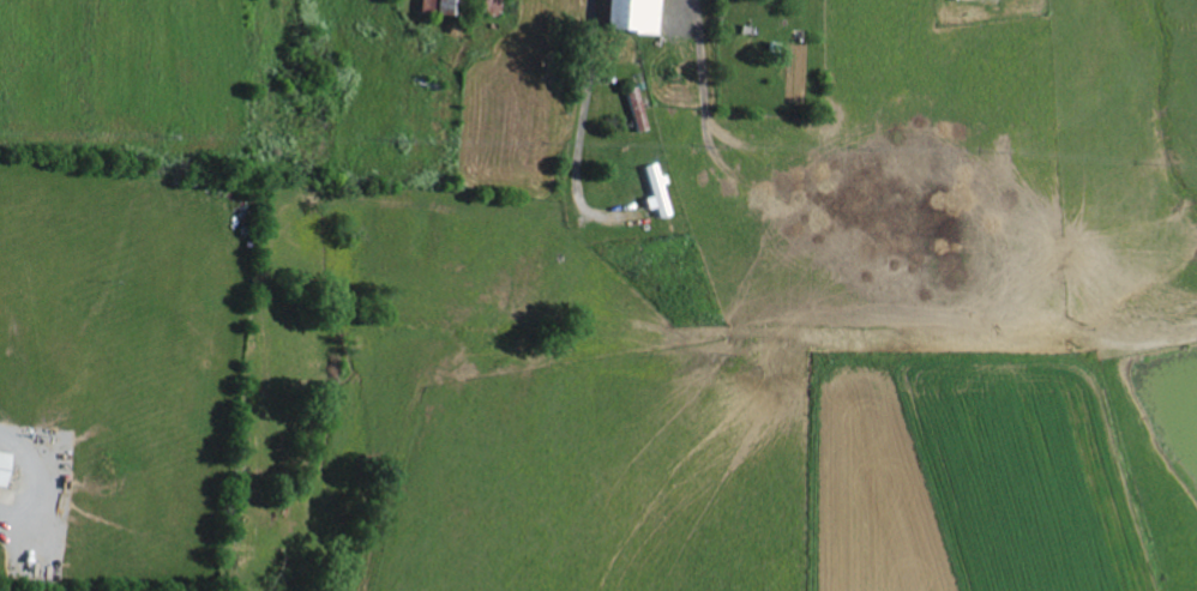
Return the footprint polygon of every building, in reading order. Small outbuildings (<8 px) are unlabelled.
[(417,13),(450,14),(450,0),(417,0),(417,13)] [(653,0),(595,0),(594,30),(653,32),(653,0)] [(635,130),(650,127),(641,85),(626,89),(635,130)] [(666,181),(667,180),(662,160),(645,164),(653,195),(651,195),(656,216),(674,212),(666,181)] [(18,451),(0,448),(0,484),(12,486),(18,451)]
